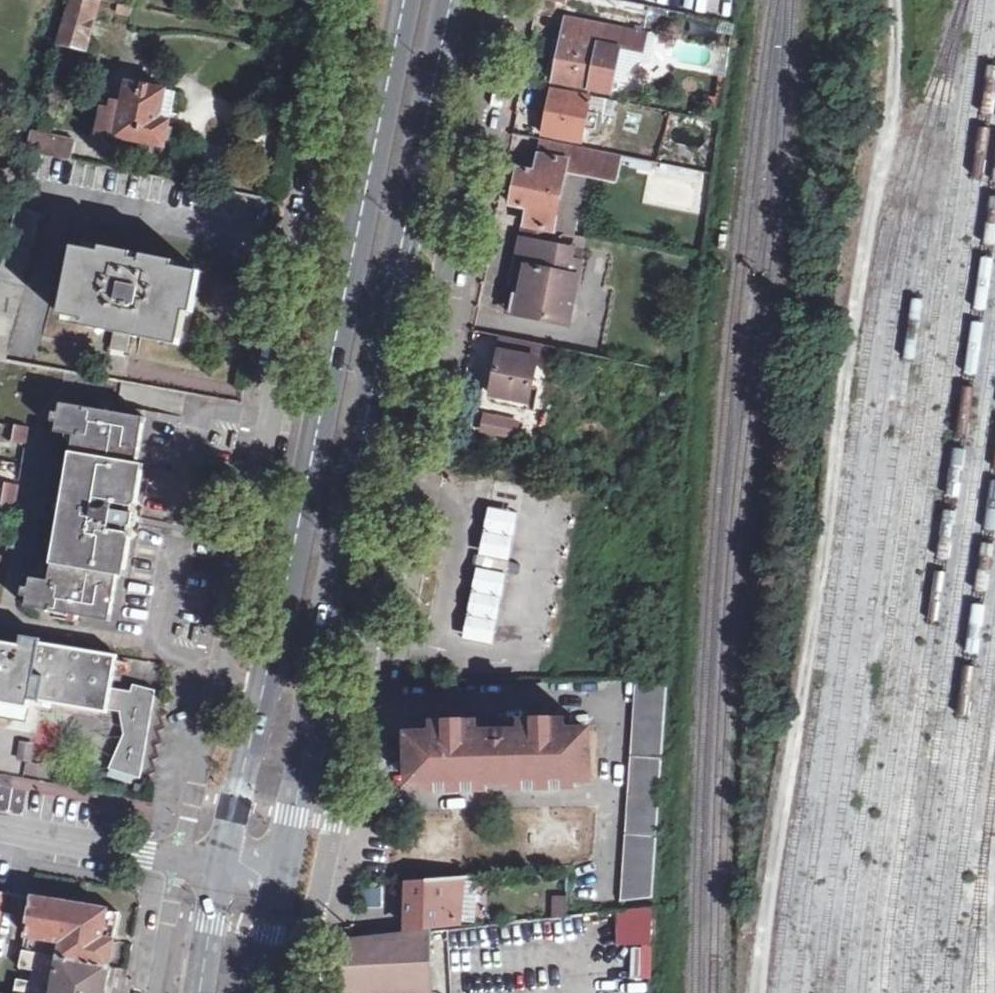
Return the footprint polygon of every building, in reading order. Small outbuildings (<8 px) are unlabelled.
[(63,46),(89,52),(103,1),(101,0),(77,0),(63,46)] [(648,35),(568,20),(562,49),(556,82),(594,89),(596,77),(607,79),(609,63),(600,60),(602,49),(644,56),(648,35)] [(169,91),(133,84),(126,115),(106,110),(101,134),(169,148),(174,123),(163,121),(169,91)] [(591,98),(554,91),(550,111),(545,136),(582,143),(584,129),(600,132),(602,115),(588,112),(591,98)] [(49,137),(36,134),(32,151),(45,153),(49,137)] [(76,142),(49,137),(45,153),(74,159),(76,142)] [(625,156),(544,140),(536,174),(520,170),(516,187),(513,205),(530,209),(528,224),(557,230),(568,169),(621,179),(625,156)] [(19,202),(0,263),(0,362),(8,363),(50,214),(29,209),(29,205),(19,202)] [(204,240),(90,217),(75,286),(121,296),(120,302),(144,308),(145,301),(190,310),(197,277),(204,240)] [(557,230),(528,224),(524,241),(553,247),(557,230)] [(553,247),(524,241),(521,255),(519,267),(528,269),(518,316),(569,325),(584,253),(553,247)] [(528,269),(519,267),(509,314),(518,316),(528,269)] [(539,359),(502,352),(497,374),(493,394),(532,401),(539,359)] [(125,383),(70,374),(59,436),(77,438),(64,507),(60,510),(63,516),(51,584),(33,580),(28,609),(110,625),(119,579),(126,580),(134,541),(128,535),(117,533),(117,528),(129,530),(136,527),(137,523),(131,515),(120,514),(121,509),(134,510),(141,505),(147,468),(139,467),(148,413),(122,409),(125,383)] [(484,409),(478,431),(515,440),(520,418),(484,409)] [(183,418),(165,414),(162,425),(181,429),(183,418)] [(2,510),(15,510),(15,482),(1,482),(2,510)] [(519,511),(490,504),(480,552),(510,558),(519,511)] [(510,558),(480,552),(478,565),(508,569),(510,558)] [(508,569),(478,565),(464,637),(493,642),(508,569)] [(146,628),(129,625),(127,637),(145,640),(146,628)] [(33,707),(34,698),(110,713),(110,711),(125,713),(128,737),(114,769),(144,780),(155,709),(159,692),(136,686),(135,693),(114,690),(119,658),(44,646),(45,641),(28,638),(26,648),(0,643),(0,702),(33,707)] [(670,676),(638,676),(623,900),(653,898),(670,676)] [(451,734),(410,736),(412,759),(413,782),(594,778),(590,730),(554,731),(553,721),(540,720),(540,732),(465,734),(464,722),(450,723),(451,734)] [(16,760),(31,762),(34,742),(19,740),(16,760)] [(466,878),(413,881),(413,907),(413,930),(443,928),(443,922),(464,922),(466,878)] [(381,905),(380,885),(366,886),(367,906),(381,905)] [(116,905),(29,890),(19,943),(105,959),(110,931),(116,905)] [(653,905),(624,908),(626,933),(652,934),(653,905)] [(454,929),(351,940),(345,970),(341,992),(433,992),(434,938),(455,937),(454,929)] [(14,971),(29,973),(25,990),(43,992),(50,992),(50,988),(79,992),(98,992),(101,978),(105,959),(19,943),(14,971)]
